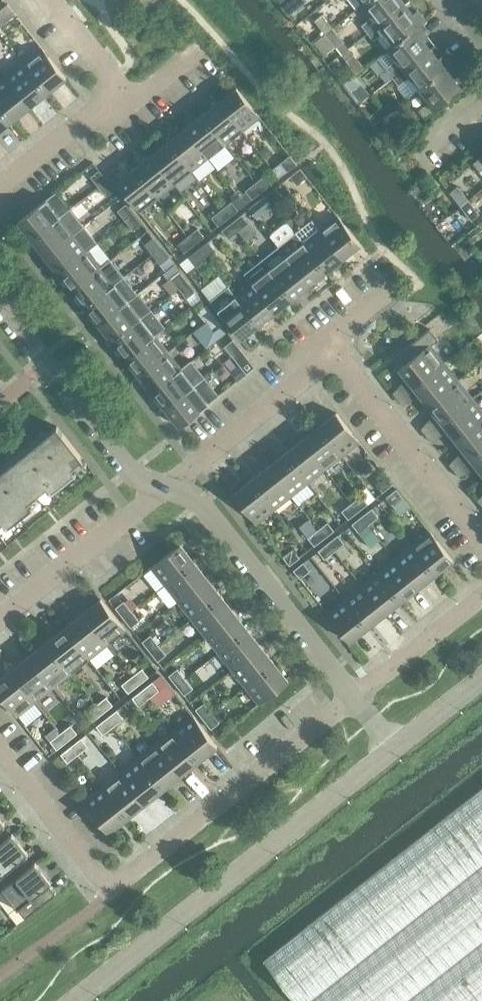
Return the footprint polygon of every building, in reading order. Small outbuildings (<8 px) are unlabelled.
[(280,5),(289,15),(307,1),(306,0),(286,0),(280,5)] [(405,2),(404,0),(367,0),(362,4),(372,16),(361,24),(367,32),(405,2)] [(387,49),(425,19),(417,8),(413,11),(405,2),(367,32),(374,40),(384,32),(393,43),(387,48),(387,49)] [(16,16),(8,6),(0,12),(0,29),(16,16)] [(333,27),(322,12),(314,19),(325,33),(333,27)] [(426,19),(425,19),(387,49),(397,61),(386,69),(392,77),(430,47),(423,38),(428,34),(420,24),(426,19)] [(344,41),(333,27),(325,33),(336,47),(344,41)] [(47,93),(66,78),(41,47),(23,62),(47,93)] [(438,56),(430,47),(392,77),(399,85),(409,76),(418,89),(451,63),(442,53),(438,56)] [(365,67),(354,53),(346,59),(357,73),(365,67)] [(29,107),(47,93),(23,62),(5,76),(29,107)] [(459,74),(451,63),(418,89),(428,101),(418,109),(425,118),(435,109),(462,87),(454,77),(459,74)] [(29,107),(5,76),(0,80),(0,107),(12,121),(29,107)] [(363,83),(352,91),(360,101),(371,93),(363,83)] [(242,131),(259,117),(236,87),(219,101),(242,131)] [(225,144),(242,131),(219,101),(202,115),(225,144)] [(382,104),(369,115),(376,123),(389,112),(382,104)] [(12,121),(0,107),(0,130),(12,121)] [(185,128),(208,158),(225,144),(202,115),(185,128)] [(191,171),(208,158),(185,128),(168,142),(191,171)] [(151,155),(174,184),(191,171),(168,142),(151,155)] [(134,168),(157,198),(174,184),(151,155),(134,168)] [(297,164),(290,155),(281,162),(288,170),(297,164)] [(473,162),(479,171),(481,168),(481,155),(473,162)] [(134,168),(116,182),(140,212),(157,198),(134,168)] [(307,177),(300,168),(292,175),(298,183),(307,177)] [(99,186),(107,180),(99,170),(91,176),(99,186)] [(262,191),(272,183),(265,174),(255,182),(262,191)] [(115,190),(107,180),(99,186),(106,196),(115,190)] [(245,190),(252,199),(262,191),(255,182),(245,190)] [(468,199),(457,185),(450,191),(461,205),(468,199)] [(265,196),(272,204),(282,196),(275,188),(265,196)] [(31,239),(61,216),(70,209),(56,191),(17,222),(31,239)] [(272,204),(265,196),(255,204),(262,212),(272,204)] [(480,213),(468,199),(461,205),(472,219),(480,213)] [(231,201),(221,209),(228,217),(238,210),(231,201)] [(126,203),(117,211),(125,221),(134,213),(126,203)] [(45,256),(74,233),(84,226),(70,209),(61,216),(31,239),(45,256)] [(228,217),(221,209),(211,217),(218,225),(228,217)] [(133,231),(142,223),(134,213),(125,221),(133,231)] [(241,215),(231,223),(238,231),(248,223),(241,215)] [(360,244),(337,215),(319,229),(343,258),(360,244)] [(468,232),(476,243),(481,238),(481,221),(468,232)] [(231,223),(221,230),(228,239),(238,231),(231,223)] [(58,273),(88,250),(97,242),(84,226),(74,233),(45,256),(58,273)] [(197,228),(187,235),(194,244),(204,236),(197,228)] [(326,271),(343,258),(319,229),(302,242),(326,271)] [(309,285),(326,271),(302,242),(295,233),(278,247),(309,285)] [(177,243),(184,252),(194,244),(187,235),(177,243)] [(153,237),(144,244),(152,255),(161,247),(153,237)] [(207,242),(197,249),(204,258),(214,250),(207,242)] [(159,265),(169,257),(161,247),(152,255),(159,265)] [(292,299),(309,285),(278,247),(261,260),(292,299)] [(204,258),(197,249),(187,257),(194,266),(204,258)] [(72,290),(101,267),(88,250),(58,273),(72,290)] [(111,259),(101,267),(72,290),(85,307),(114,284),(124,276),(111,259)] [(275,312),(292,299),(261,260),(244,274),(252,283),(275,312)] [(180,271),(171,278),(179,288),(187,281),(180,271)] [(124,276),(114,284),(85,307),(98,324),(137,293),(124,276)] [(187,281),(179,288),(187,298),(195,291),(187,281)] [(258,326),(275,312),(252,283),(235,296),(258,326)] [(210,301),(240,340),(258,326),(235,296),(227,287),(210,301)] [(112,341),(141,318),(151,310),(137,293),(98,324),(112,341)] [(214,315),(206,305),(198,312),(206,322),(214,315)] [(151,310),(141,318),(112,341),(125,358),(155,335),(164,327),(151,310)] [(460,319),(453,310),(440,319),(448,329),(460,319)] [(214,332),(222,325),(214,315),(206,322),(214,332)] [(398,398),(444,362),(431,345),(438,339),(430,328),(396,355),(403,364),(399,368),(409,381),(394,392),(398,398)] [(139,375),(168,352),(155,335),(125,358),(139,375)] [(233,356),(241,349),(233,339),(225,346),(233,356)] [(233,356),(241,366),(249,359),(241,349),(233,356)] [(152,392),(181,369),(168,352),(139,375),(152,392)] [(165,409),(195,385),(204,378),(191,361),(181,369),(152,392),(165,409)] [(418,392),(427,404),(458,380),(444,362),(398,398),(403,404),(418,392)] [(179,426),(209,403),(218,396),(204,378),(195,385),(165,409),(179,426)] [(422,428),(427,434),(473,397),(458,380),(427,404),(437,417),(422,428)] [(427,434),(431,440),(446,428),(456,440),(481,419),(481,409),(473,397),(427,434)] [(342,456),(360,442),(336,412),(319,426),(342,456)] [(455,469),(481,448),(481,419),(456,440),(465,452),(451,464),(455,469)] [(4,521),(8,527),(34,507),(29,501),(48,486),(53,492),(78,472),(74,466),(83,459),(57,426),(0,471),(0,524),(4,521)] [(325,469),(342,456),(319,426),(302,440),(325,469)] [(308,482),(325,469),(302,440),(285,453),(308,482)] [(481,473),(481,448),(455,469),(460,475),(474,463),(481,473)] [(291,496),(308,482),(285,453),(268,467),(291,496)] [(274,509),(291,496),(268,467),(251,480),(274,509)] [(393,484),(386,475),(376,483),(383,492),(393,484)] [(257,523),(274,509),(251,480),(233,494),(257,523)] [(397,488),(386,496),(393,505),(403,497),(397,488)] [(358,511),(368,503),(361,495),(351,503),(358,511)] [(358,511),(351,503),(342,510),(348,519),(358,511)] [(379,516),(372,508),(362,516),(369,524),(379,516)] [(362,516),(352,524),(359,532),(369,524),(362,516)] [(318,529),(324,538),(334,530),(328,522),(318,529)] [(369,524),(359,532),(371,547),(381,539),(369,524)] [(324,538),(318,529),(308,537),(314,546),(324,538)] [(412,544),(435,574),(453,560),(430,530),(412,544)] [(328,542),(335,551),(345,543),(338,535),(328,542)] [(335,551),(328,542),(318,550),(325,559),(335,551)] [(151,567),(165,584),(194,561),(180,543),(151,567)] [(395,558),(418,587),(435,574),(412,544),(395,558)] [(300,557),(293,549),(283,557),(290,565),(300,557)] [(378,571),(402,600),(418,587),(395,558),(378,571)] [(194,561),(165,584),(178,601),(208,578),(194,561)] [(310,570),(303,562),(293,570),(300,578),(310,570)] [(385,614),(402,600),(378,571),(361,584),(385,614)] [(178,601),(192,618),(221,595),(208,578),(178,601)] [(344,598),(368,627),(385,614),(361,584),(344,598)] [(221,595),(192,618),(205,635),(234,612),(221,595)] [(350,641),(368,627),(344,598),(327,612),(350,641)] [(84,614),(108,645),(127,630),(102,599),(84,614)] [(124,601),(115,608),(123,618),(132,611),(124,601)] [(123,618),(131,628),(139,621),(132,611),(123,618)] [(205,635),(218,652),(248,629),(234,612),(205,635)] [(66,628),(90,659),(108,645),(84,614),(66,628)] [(72,673),(90,659),(66,628),(48,642),(72,673)] [(218,652),(232,669),(261,646),(248,629),(218,652)] [(150,651),(158,645),(150,635),(142,641),(150,651)] [(30,657),(54,688),(72,673),(48,642),(30,657)] [(158,645),(150,651),(158,661),(166,655),(158,645)] [(232,669),(245,686),(275,663),(261,646),(232,669)] [(36,702),(54,688),(30,657),(12,671),(36,702)] [(245,686),(259,704),(289,680),(275,663),(245,686)] [(143,668),(133,676),(139,684),(149,677),(143,668)] [(177,669),(169,675),(177,685),(185,679),(177,669)] [(36,702),(12,671),(0,680),(0,694),(18,717),(36,702)] [(123,684),(129,692),(139,684),(133,676),(123,684)] [(185,679),(177,685),(184,695),(193,689),(185,679)] [(143,689),(149,698),(159,690),(152,681),(143,689)] [(149,698),(143,689),(133,697),(139,706),(149,698)] [(107,697),(97,704),(103,713),(113,705),(107,697)] [(204,703),(196,709),(203,719),(212,713),(204,703)] [(103,713),(97,704),(87,712),(93,721),(103,713)] [(107,717),(113,726),(123,718),(117,710),(107,717)] [(212,713),(203,719),(211,729),(220,723),(212,713)] [(199,761),(217,746),(193,715),(174,730),(199,761)] [(107,717),(97,725),(104,734),(113,726),(107,717)] [(70,725),(60,733),(67,742),(77,734),(70,725)] [(181,775),(199,761),(174,730),(156,744),(181,775)] [(57,749),(67,742),(60,733),(50,741),(57,749)] [(77,754),(83,750),(87,747),(81,738),(71,746),(77,754)] [(163,789),(181,775),(156,744),(138,758),(163,789)] [(67,762),(77,754),(71,746),(61,754),(67,762)] [(121,772),(145,803),(163,789),(138,758),(121,772)] [(103,786),(127,817),(145,803),(121,772),(103,786)] [(109,832),(127,817),(103,786),(84,801),(109,832)] [(264,960),(296,1000),(481,1000),(481,789),(264,960)] [(4,820),(5,819),(0,813),(0,841),(11,832),(4,823),(6,822),(4,820)] [(28,848),(14,830),(11,832),(0,841),(0,874),(4,871),(11,879),(34,861),(27,853),(29,851),(27,849),(28,848)] [(52,880),(50,878),(51,877),(37,859),(34,861),(11,879),(3,885),(27,916),(58,891),(50,882),(52,880)]
